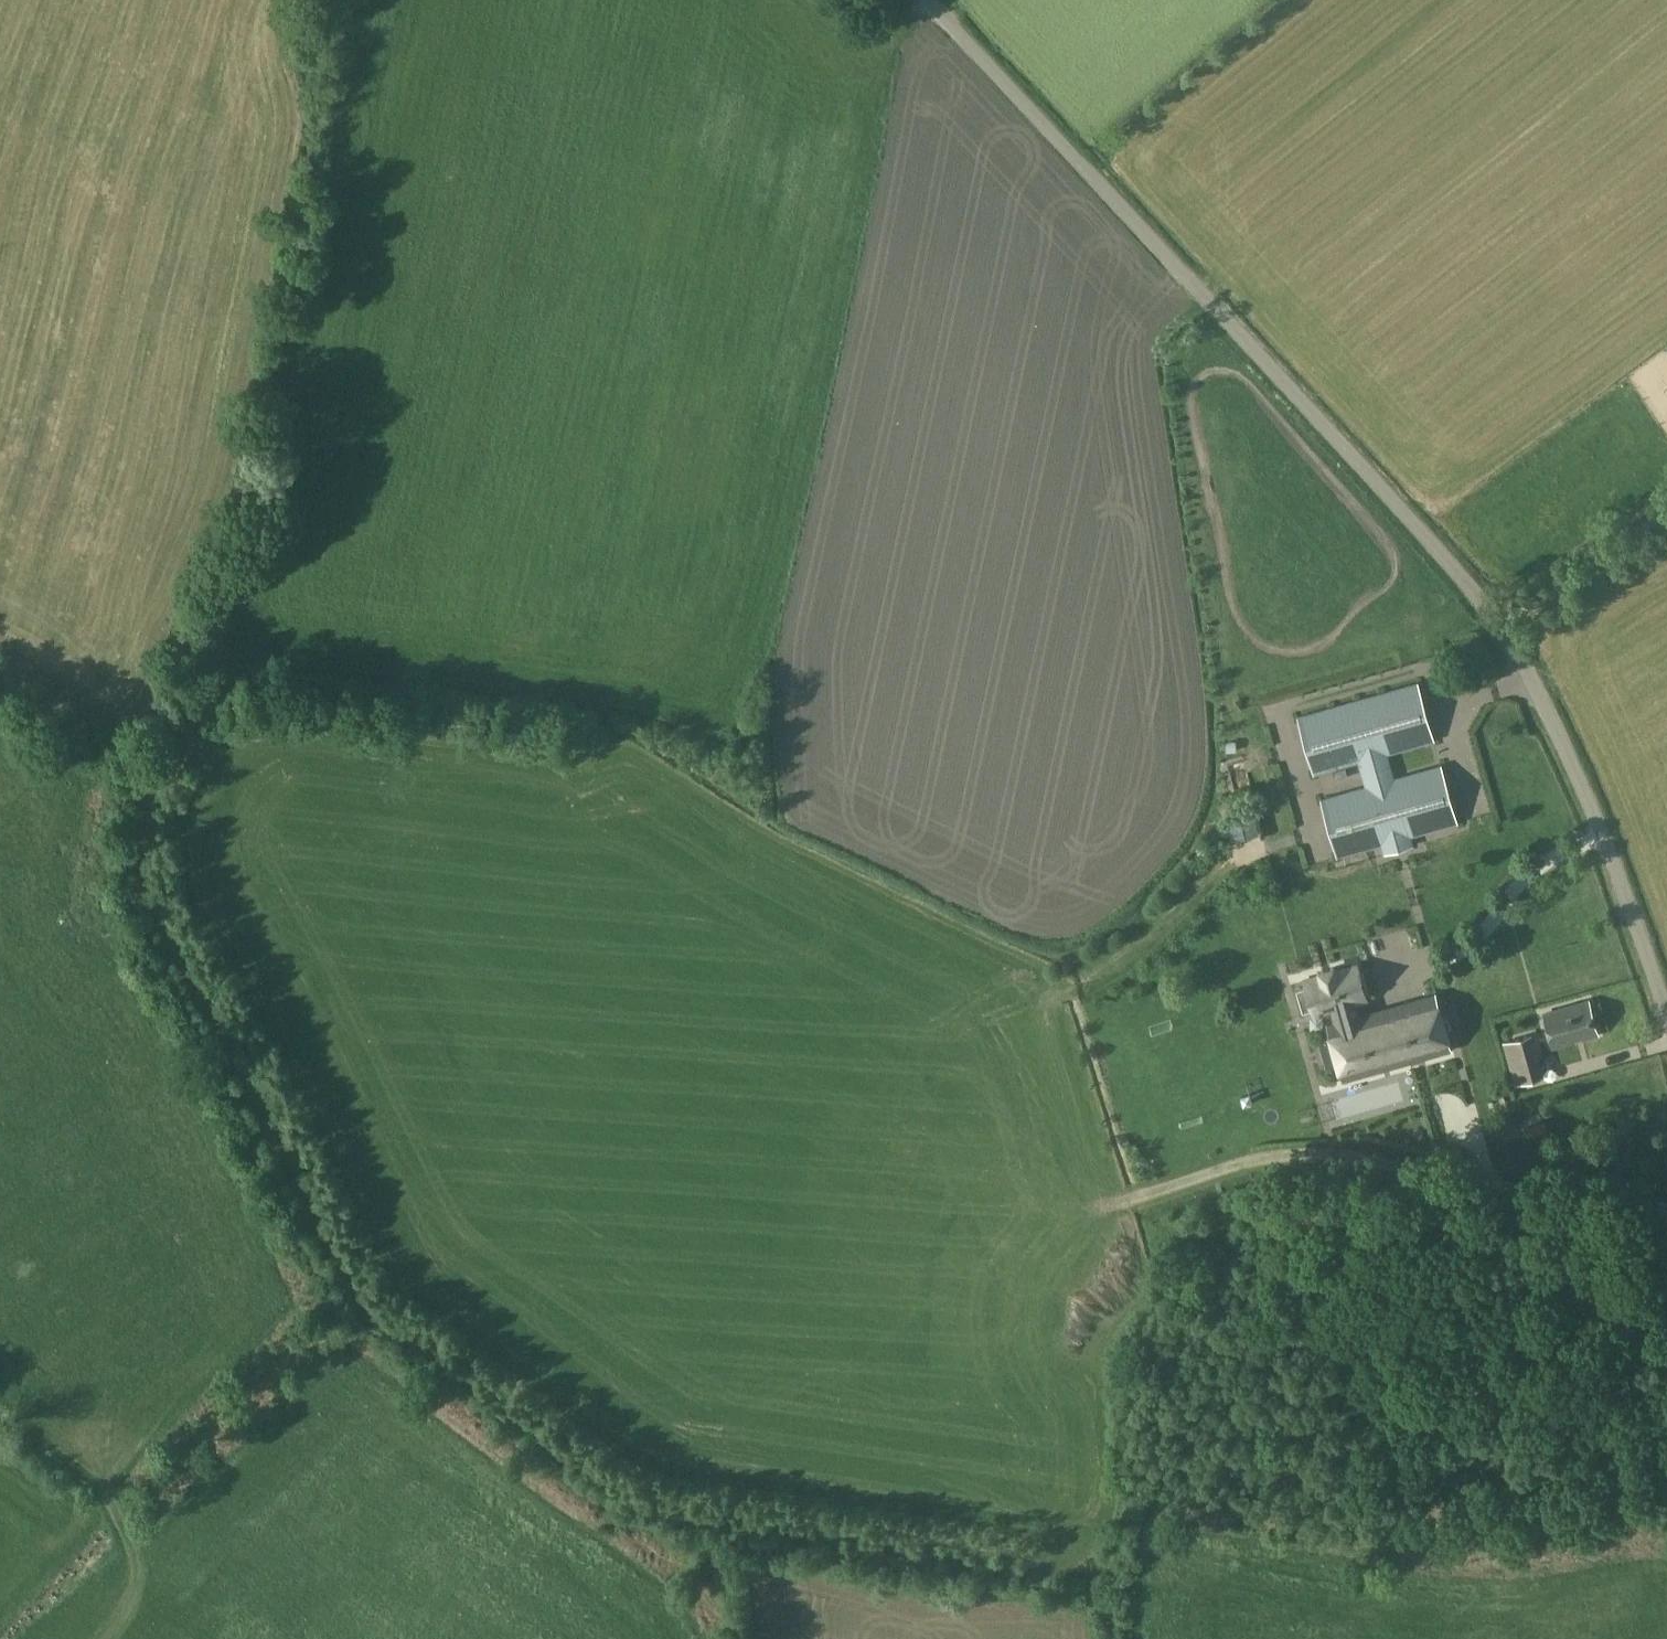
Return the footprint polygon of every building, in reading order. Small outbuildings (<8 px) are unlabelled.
[(1433,737),(1417,682),(1300,716),(1316,770),(1358,758),(1366,786),(1321,799),(1337,855),(1381,843),(1384,852),(1411,844),(1408,834),(1455,820),(1440,766),(1394,779),(1385,750),(1433,737)] [(1238,810),(1227,814),(1232,828),(1243,824),(1238,810)] [(1428,950),(1431,938),(1394,928),(1391,940),(1428,950)] [(1453,1052),(1436,995),(1358,1018),(1352,999),(1364,996),(1355,967),(1333,974),(1331,969),(1323,971),(1324,976),(1306,982),(1314,1010),(1330,1005),(1336,1024),(1328,1027),(1345,1084),(1453,1052)] [(1589,999),(1542,1012),(1552,1049),(1599,1035),(1589,999)] [(1532,1032),(1504,1040),(1515,1081),(1545,1073),(1532,1032)] [(1545,1123),(1530,1128),(1532,1136),(1547,1132),(1545,1123)]
